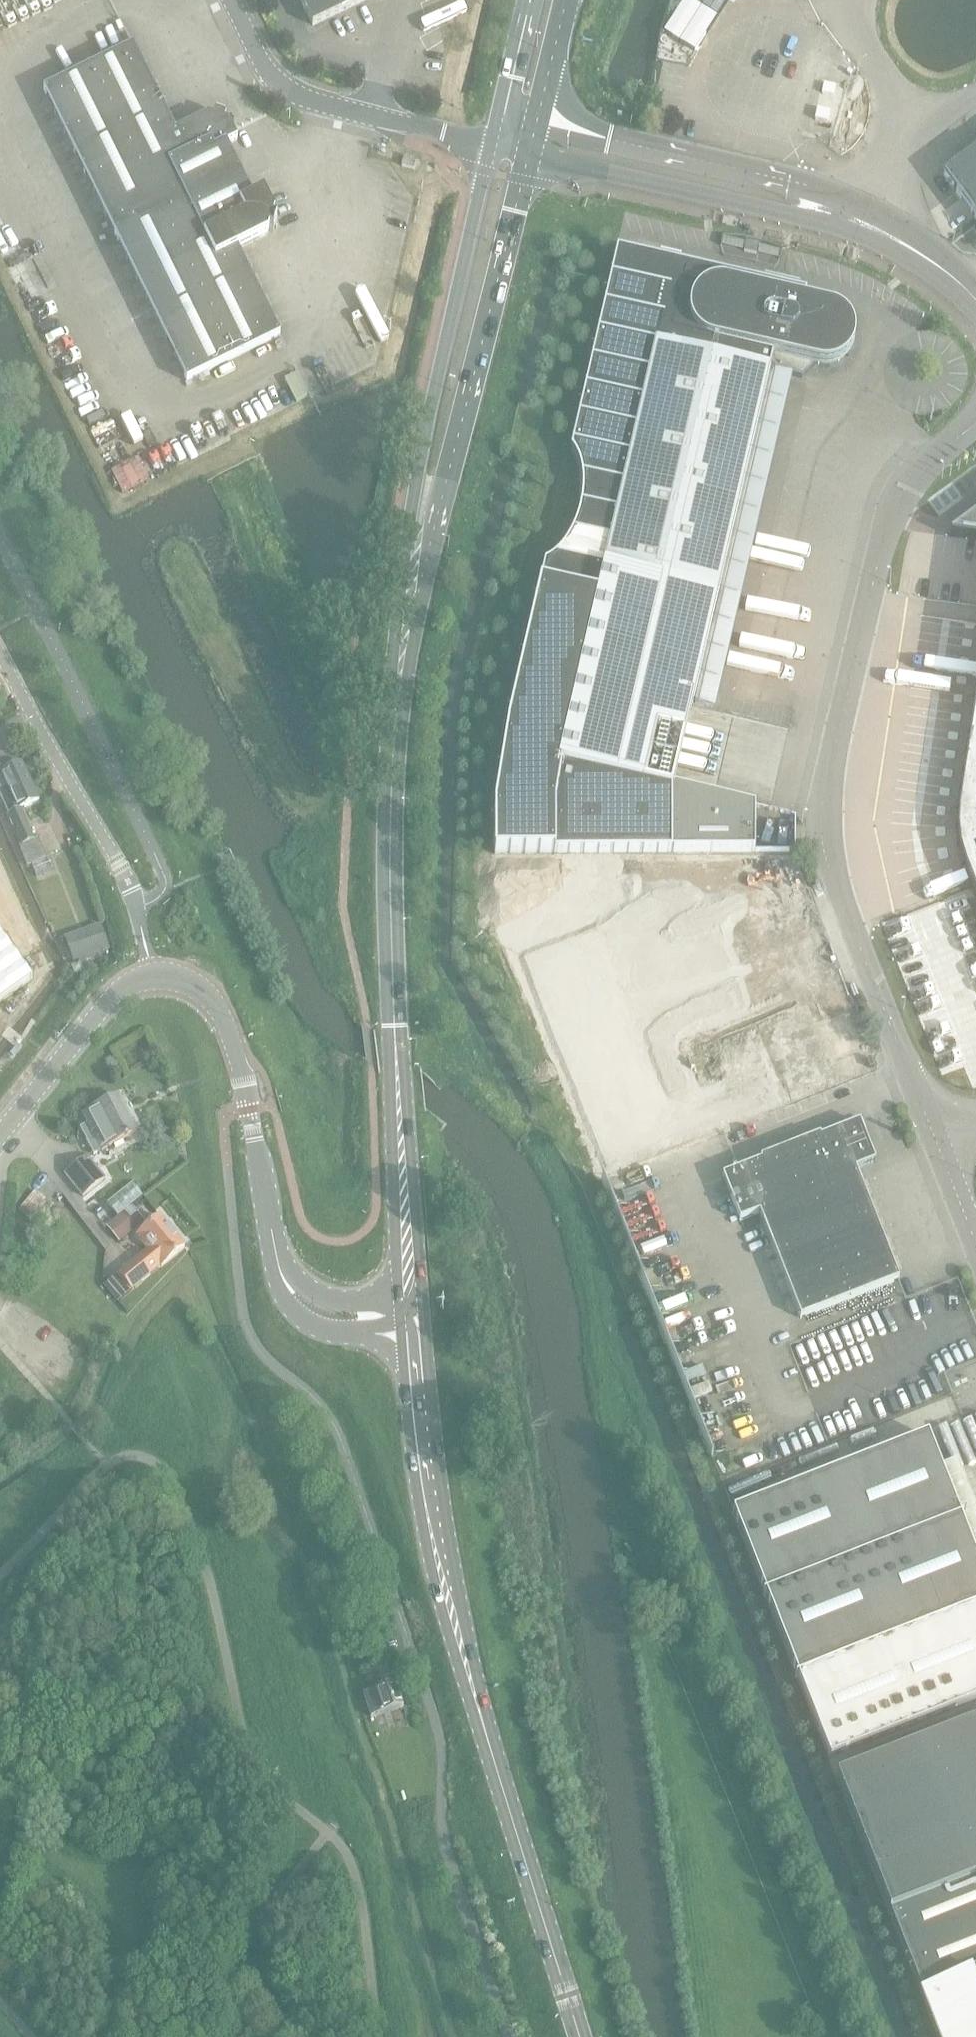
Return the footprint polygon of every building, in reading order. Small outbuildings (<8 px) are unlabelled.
[(313,26),(367,0),(301,0),(313,26)] [(43,90),(115,236),(241,174),(226,146),(237,140),(229,123),(224,122),(226,117),(214,113),(213,118),(208,116),(175,132),(133,46),(43,90)] [(830,112),(817,110),(815,120),(828,123),(830,112)] [(958,197),(975,184),(975,152),(943,176),(958,197)] [(416,160),(404,156),(401,167),(413,170),(416,160)] [(253,199),(241,174),(115,236),(187,382),(280,336),(238,250),(267,235),(268,231),(273,232),(277,221),(272,220),(274,215),(263,194),(253,199)] [(958,197),(975,220),(975,184),(958,197)] [(759,244),(746,241),(744,251),(756,254),(759,244)] [(614,249),(569,450),(576,465),(580,480),(580,496),(578,512),(574,527),(566,541),(556,553),(544,564),(508,724),(495,806),(494,851),(755,850),(755,807),(740,804),(674,788),(674,781),(769,371),(802,379),(814,367),(818,367),(826,368),(834,366),(842,362),(848,357),(852,350),(854,341),(854,333),(851,325),(846,317),(839,312),(831,309),(802,300),(804,292),(614,249)] [(951,537),(975,541),(975,517),(951,536),(951,537)] [(958,813),(957,832),(959,851),(965,869),(975,899),(975,694),(958,813)] [(28,780),(21,764),(3,772),(0,764),(0,793),(28,780)] [(28,780),(0,793),(0,800),(21,846),(17,848),(26,867),(30,865),(36,877),(53,869),(47,857),(45,857),(37,839),(33,841),(19,810),(38,801),(28,780)] [(796,1102),(720,910),(702,917),(688,880),(511,950),(601,1179),(796,1102)] [(74,962),(110,948),(101,924),(64,938),(74,962)] [(32,980),(0,935),(0,1002),(32,980)] [(136,1135),(126,1116),(116,1097),(82,1115),(87,1125),(80,1129),(95,1157),(136,1135)] [(800,1319),(899,1280),(855,1171),(875,1163),(859,1123),(821,1138),(820,1136),(760,1159),(761,1162),(722,1177),(740,1222),(759,1214),(800,1319)] [(105,1179),(87,1156),(65,1174),(83,1197),(105,1179)] [(108,1224),(122,1243),(148,1223),(133,1203),(145,1194),(135,1181),(109,1201),(120,1215),(108,1224)] [(29,1220),(46,1200),(35,1190),(19,1210),(29,1220)] [(146,1251),(118,1274),(132,1291),(161,1266),(162,1267),(184,1248),(160,1218),(157,1221),(135,1239),(146,1251)] [(732,1512),(797,1679),(830,1759),(975,1702),(975,1646),(975,1643),(975,1559),(928,1436),(732,1512)] [(381,1669),(378,1661),(363,1666),(365,1673),(381,1669)] [(410,1728),(395,1684),(363,1694),(371,1717),(374,1716),(381,1737),(410,1728)] [(837,1781),(890,1914),(975,1880),(975,1726),(837,1781)] [(890,1914),(923,1997),(939,2036),(975,2036),(975,1880),(890,1914)]
